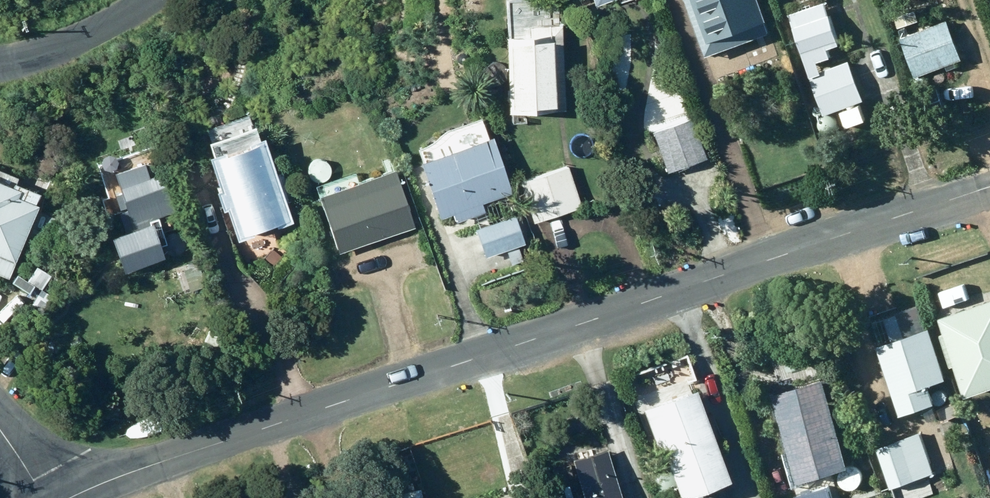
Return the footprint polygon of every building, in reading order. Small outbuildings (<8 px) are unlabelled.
[(594,9),(618,1),(620,4),(633,0),(591,0),(594,9)] [(706,61),(770,38),(765,25),(768,24),(759,0),(684,0),(706,61)] [(813,54),(849,41),(840,17),(824,24),(821,15),(803,21),(807,31),(805,31),(813,54)] [(922,77),(962,61),(947,23),(907,38),(922,77)] [(505,44),(508,116),(517,116),(517,118),(548,117),(548,112),(564,112),(561,30),(529,31),(529,43),(505,44)] [(825,118),(863,103),(848,63),(810,78),(825,118)] [(653,135),(667,174),(705,161),(691,122),(653,135)] [(491,142),(420,167),(439,220),(453,216),(455,224),(482,215),(480,207),(510,197),(491,142)] [(274,176),(262,143),(207,163),(219,196),(214,197),(221,215),(225,214),(235,243),(291,224),(284,205),(292,203),(281,174),(274,176)] [(174,215),(159,176),(147,180),(142,166),(111,177),(117,195),(111,198),(125,237),(109,242),(122,277),(161,263),(148,224),(174,215)] [(580,209),(567,169),(520,186),(533,225),(580,209)] [(339,256),(413,230),(393,174),(359,185),(355,176),(316,190),(339,256)] [(35,211),(33,210),(38,199),(26,190),(12,188),(10,193),(4,191),(5,188),(0,186),(0,279),(7,282),(35,211)] [(514,218),(475,232),(485,260),(506,253),(510,265),(522,261),(517,248),(524,246),(514,218)] [(184,278),(190,293),(204,288),(199,273),(184,278)] [(940,321),(946,338),(942,339),(953,369),(956,368),(967,400),(989,392),(989,304),(940,321)] [(879,350),(902,419),(936,408),(930,389),(946,383),(930,332),(926,334),(918,309),(885,319),(893,345),(879,350)] [(779,376),(784,382),(793,383),(799,378),(800,370),(795,363),(787,362),(780,367),(779,376)] [(674,384),(681,382),(684,376),(683,369),(677,365),(670,367),(667,373),(668,380),(674,384)] [(774,398),(801,488),(850,473),(822,382),(774,398)] [(677,497),(696,497),(728,487),(696,395),(644,413),(657,450),(660,449),(677,497)] [(939,409),(944,424),(960,419),(955,404),(939,409)] [(934,475),(919,435),(878,450),(892,490),(934,475)] [(607,453),(545,470),(553,497),(619,497),(607,453)]
